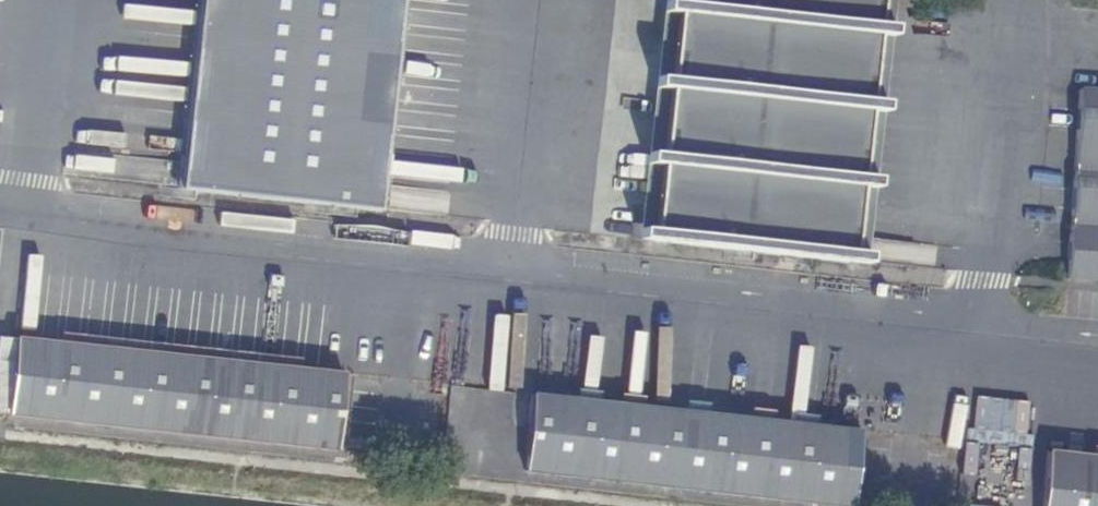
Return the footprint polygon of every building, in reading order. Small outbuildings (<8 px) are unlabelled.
[(175,187),(378,210),(403,0),(197,0),(175,187)] [(655,260),(858,284),(891,0),(685,0),(655,260)] [(1084,99),(1075,288),(1097,289),(1097,100),(1084,99)] [(339,379),(14,344),(5,416),(331,454),(339,379)] [(383,388),(347,384),(344,428),(378,430),(383,388)] [(988,439),(1026,438),(1025,399),(973,400),(974,440),(988,440),(988,439)] [(857,439),(527,401),(519,475),(618,486),(791,505),(849,505),(857,439)] [(1045,457),(1040,505),(1097,505),(1097,463),(1045,457)]
